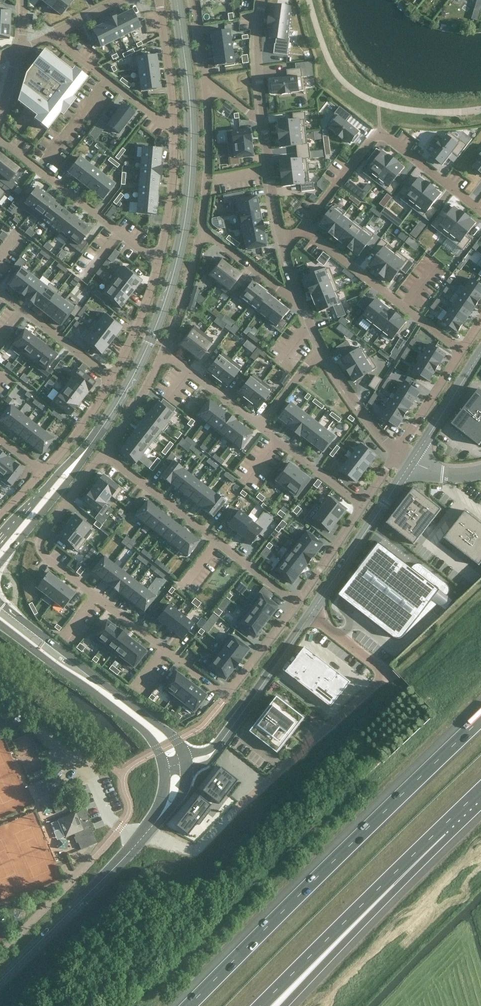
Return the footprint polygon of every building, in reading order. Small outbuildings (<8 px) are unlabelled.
[(52,8),(58,0),(44,0),(43,1),(52,8)] [(61,15),(72,0),(58,0),(52,8),(61,15)] [(270,15),(268,27),(272,27),(270,37),(276,38),(274,53),(288,55),(290,38),(289,38),(290,27),(288,27),(291,8),(275,6),(273,15),(270,15)] [(9,24),(9,10),(0,10),(0,24),(9,24)] [(121,16),(130,32),(140,27),(131,10),(121,16)] [(111,18),(120,37),(130,32),(121,16),(117,17),(116,15),(111,18)] [(102,25),(110,42),(120,37),(111,18),(105,21),(106,23),(102,25)] [(8,38),(9,24),(0,24),(0,38),(8,38)] [(92,30),(100,47),(110,42),(102,25),(92,30)] [(229,30),(210,33),(211,44),(231,41),(229,30)] [(231,41),(211,44),(213,55),(232,52),(231,41)] [(25,74),(17,101),(36,116),(33,119),(47,130),(59,114),(61,115),(62,116),(68,108),(70,106),(75,99),(74,98),(73,97),(87,78),(74,67),(71,70),(60,61),(44,49),(31,67),(26,73),(25,74)] [(232,52),(213,55),(214,66),(224,65),(224,66),(234,65),(232,52)] [(155,55),(136,58),(138,69),(157,66),(155,55)] [(157,66),(138,69),(139,79),(158,77),(157,66)] [(287,77),(271,79),(273,94),(281,93),(282,95),(292,94),(291,92),(304,90),(302,77),(303,77),(302,68),(287,70),(287,77)] [(158,77),(139,79),(141,91),(160,88),(158,77)] [(107,124),(119,133),(134,114),(122,105),(110,120),(103,114),(95,125),(103,130),(107,124)] [(335,114),(327,125),(337,132),(335,134),(343,140),(344,138),(351,144),(353,141),(354,142),(359,135),(358,134),(360,132),(347,122),(352,116),(340,106),(334,113),(335,114)] [(279,128),(278,128),(279,135),(306,131),(305,120),(307,120),(306,112),(293,113),(294,120),(278,122),(279,128)] [(230,132),(226,132),(227,145),(253,142),(251,129),(230,132)] [(306,131),(279,135),(279,141),(280,141),(281,148),(297,146),(297,153),(310,151),(309,143),(308,143),(306,131)] [(431,145),(427,150),(433,154),(431,156),(433,157),(432,159),(439,164),(440,163),(442,164),(452,152),(458,157),(472,139),(465,133),(460,140),(458,138),(449,132),(442,142),(440,141),(435,148),(431,145)] [(253,142),(227,145),(229,158),(230,165),(239,163),(238,157),(254,155),(253,142)] [(141,158),(160,160),(161,149),(142,148),(141,158)] [(281,167),(280,167),(281,174),(309,171),(307,159),(311,158),(310,151),(297,153),(298,158),(281,161),(281,167)] [(368,159),(360,170),(376,182),(394,159),(389,155),(388,155),(383,151),(374,164),(368,159)] [(0,154),(0,174),(8,181),(18,168),(0,154)] [(68,172),(77,179),(88,164),(79,157),(68,172)] [(141,158),(140,169),(162,171),(162,165),(162,162),(160,162),(160,160),(141,158)] [(394,159),(376,182),(392,195),(400,184),(394,180),(404,167),(398,163),(399,162),(394,159)] [(88,164),(77,179),(85,186),(97,170),(88,164)] [(140,169),(139,180),(158,182),(158,180),(161,180),(161,177),(162,171),(140,169)] [(97,170),(85,186),(94,192),(105,177),(97,170)] [(309,171),(281,174),(282,180),(283,180),(284,187),(301,185),(302,192),(315,190),(314,182),(310,182),(309,171)] [(105,177),(94,192),(102,199),(114,184),(105,177)] [(405,186),(397,196),(413,209),(431,185),(426,181),(425,181),(420,177),(411,190),(405,186)] [(139,180),(138,191),(157,192),(158,182),(139,180)] [(349,180),(345,185),(363,199),(367,193),(349,180)] [(431,185),(413,209),(429,221),(437,210),(431,206),(441,193),(436,189),(431,185)] [(22,190),(17,186),(13,191),(18,195),(22,190)] [(16,203),(30,214),(33,210),(46,194),(37,187),(29,197),(23,193),(16,203)] [(137,202),(156,203),(157,192),(138,191),(137,202)] [(313,193),(310,198),(315,202),(318,198),(313,193)] [(33,210),(30,214),(39,221),(42,217),(53,202),(55,201),(46,194),(33,210)] [(256,196),(235,200),(238,212),(236,213),(259,209),(259,208),(256,196)] [(37,223),(46,230),(49,226),(51,224),(62,209),(53,202),(42,217),(39,221),(37,223)] [(137,202),(136,213),(156,214),(156,203),(137,202)] [(333,207),(319,225),(330,233),(343,216),(344,216),(347,212),(336,204),(333,208),(333,207)] [(439,215),(431,225),(447,238),(466,214),(460,210),(460,211),(455,206),(445,219),(439,215)] [(403,221),(385,207),(381,213),(399,227),(403,221)] [(51,224),(49,226),(58,233),(60,231),(71,216),(62,209),(51,224)] [(259,209),(236,213),(238,225),(261,221),(259,209)] [(107,212),(106,215),(111,219),(114,214),(109,210),(107,212)] [(466,214),(447,238),(463,250),(471,240),(466,235),(476,223),(471,219),(471,218),(466,214)] [(60,231),(58,233),(67,240),(65,242),(66,242),(69,238),(82,222),(73,215),(71,217),(71,216),(60,231)] [(211,218),(211,222),(211,224),(212,224),(213,225),(217,229),(224,228),(222,216),(211,218)] [(343,216),(330,233),(339,240),(352,223),(344,216),(343,216)] [(261,221),(238,225),(238,226),(240,225),(243,236),(263,232),(261,221)] [(352,223),(339,240),(349,248),(363,229),(363,228),(353,221),(352,223)] [(69,238),(66,242),(80,253),(88,243),(83,239),(91,228),(82,222),(69,238)] [(363,229),(349,248),(359,256),(373,239),(372,238),(375,234),(364,226),(363,228),(363,229)] [(416,238),(419,234),(414,229),(411,234),(416,238)] [(263,232),(243,236),(245,249),(266,245),(263,232)] [(233,238),(230,242),(237,248),(240,244),(233,238)] [(380,254),(371,267),(380,274),(395,255),(385,247),(388,244),(382,239),(374,249),(380,254)] [(395,255),(380,274),(391,282),(400,270),(406,274),(414,264),(398,251),(395,255)] [(221,260),(208,277),(217,284),(230,267),(221,260)] [(113,274),(134,290),(141,281),(120,264),(113,274)] [(7,284),(16,291),(30,274),(20,267),(9,281),(7,284)] [(217,284),(215,286),(223,292),(225,294),(229,296),(231,298),(234,294),(228,289),(240,275),(230,267),(217,284)] [(326,268),(304,277),(309,289),(331,281),(335,279),(330,267),(326,269),(326,268)] [(16,291),(25,298),(38,281),(30,274),(16,291)] [(108,284),(128,298),(134,290),(113,274),(115,276),(108,284)] [(465,287),(480,298),(480,284),(472,278),(465,287)] [(331,281),(309,289),(314,300),(335,292),(339,290),(335,279),(331,281)] [(25,298),(34,305),(50,284),(50,283),(47,287),(38,281),(25,298)] [(252,282),(238,300),(248,307),(261,289),(252,282)] [(34,305),(42,311),(58,290),(50,284),(34,305)] [(93,295),(104,304),(108,299),(120,308),(128,298),(108,284),(101,293),(97,290),(93,295)] [(194,286),(191,298),(196,299),(198,294),(200,288),(194,286)] [(459,296),(476,307),(480,300),(480,298),(465,287),(459,296)] [(261,289),(248,307),(257,314),(271,296),(261,289)] [(42,311),(51,318),(66,299),(65,298),(64,300),(56,294),(59,291),(58,290),(42,311)] [(335,292),(314,300),(319,313),(340,304),(342,303),(337,292),(339,291),(339,290),(335,292)] [(271,296),(257,314),(266,321),(268,318),(280,303),(271,296)] [(459,296),(454,304),(470,315),(476,307),(459,296)] [(191,298),(187,309),(193,311),(196,300),(196,299),(191,298)] [(377,298),(362,318),(363,319),(371,325),(372,326),(387,307),(377,298)] [(51,318),(60,325),(69,313),(74,317),(82,308),(76,304),(75,306),(66,299),(51,318)] [(280,303),(268,318),(277,325),(274,328),(280,332),(287,324),(282,320),(289,310),(280,303)] [(454,304),(448,312),(464,324),(470,315),(454,304)] [(387,307),(372,326),(381,333),(396,313),(387,307)] [(94,320),(115,337),(122,327),(103,312),(96,321),(94,320)] [(448,312),(442,322),(458,333),(464,324),(448,312)] [(396,313),(381,333),(391,341),(407,321),(396,313)] [(87,329),(109,345),(115,337),(94,320),(87,329)] [(194,326),(180,345),(189,352),(204,333),(194,326)] [(12,345),(9,349),(17,355),(33,335),(24,329),(12,345)] [(91,332),(84,341),(101,355),(109,345),(87,329),(91,332)] [(204,333),(189,352),(199,359),(213,341),(204,333)] [(17,355),(18,356),(21,352),(29,358),(41,342),(33,335),(17,355)] [(400,337),(396,345),(402,349),(407,341),(400,337)] [(348,340),(336,347),(339,352),(350,345),(348,340)] [(29,358),(37,364),(49,348),(41,342),(29,358)] [(430,344),(424,353),(441,364),(447,354),(430,344)] [(343,358),(341,360),(344,365),(347,371),(367,359),(369,358),(368,357),(362,347),(360,348),(354,351),(343,358)] [(37,364),(45,371),(58,355),(49,348),(37,364)] [(255,351),(250,357),(254,361),(259,355),(262,351),(257,348),(255,351)] [(380,349),(378,352),(388,359),(390,356),(380,349)] [(222,352),(207,371),(217,379),(231,360),(222,352)] [(424,353),(418,362),(435,373),(441,364),(424,353)] [(367,359),(347,371),(351,377),(355,382),(374,370),(377,368),(370,356),(368,357),(369,358),(367,359)] [(231,360),(217,379),(226,386),(241,367),(231,360)] [(418,362),(413,371),(430,382),(435,373),(418,362)] [(82,364),(79,368),(80,369),(83,372),(87,368),(82,364)] [(78,368),(70,377),(89,391),(96,382),(84,373),(79,369),(78,368)] [(286,372),(279,382),(284,385),(291,376),(286,372)] [(253,374),(238,393),(248,400),(262,381),(253,374)] [(376,375),(369,386),(376,390),(382,379),(376,375)] [(71,379),(65,386),(83,399),(87,393),(89,391),(70,377),(70,378),(71,379)] [(262,381),(248,400),(257,408),(272,389),(262,381)] [(404,381),(398,391),(415,401),(421,392),(404,381)] [(59,392),(58,393),(77,407),(83,399),(65,386),(60,393),(59,392)] [(479,445),(480,443),(480,390),(479,389),(452,424),(479,445)] [(398,391),(392,400),(409,410),(415,401),(398,391)] [(52,402),(70,416),(77,407),(58,393),(56,396),(52,402)] [(159,401),(151,410),(167,422),(174,413),(173,412),(175,409),(163,399),(160,402),(159,401)] [(208,399),(196,415),(205,423),(218,407),(208,399)] [(392,400),(387,408),(404,419),(409,410),(392,400)] [(292,402),(279,418),(288,425),(301,409),(292,402)] [(7,428),(19,412),(10,405),(0,418),(0,422),(7,428)] [(218,407),(205,423),(214,429),(226,413),(218,407)] [(387,408),(381,417),(398,428),(404,419),(387,408)] [(301,409),(288,425),(293,428),(292,430),(296,433),(309,416),(301,409)] [(151,410),(145,418),(162,431),(163,432),(169,424),(167,422),(151,410)] [(7,428),(15,434),(28,418),(19,412),(7,428)] [(226,413),(214,429),(222,436),(235,420),(226,413)] [(309,416),(296,433),(300,437),(301,435),(306,438),(318,422),(309,416)] [(28,418),(15,434),(24,441),(36,425),(28,418)] [(145,418),(139,426),(155,439),(156,440),(162,431),(145,418)] [(235,420),(222,436),(231,442),(243,426),(235,420)] [(318,422),(306,438),(314,445),(327,429),(318,422)] [(24,441),(32,447),(45,431),(36,425),(24,441)] [(139,426),(132,434),(148,447),(155,439),(139,426)] [(243,426),(231,442),(240,450),(253,434),(243,426)] [(327,429),(314,445),(323,452),(336,436),(327,429)] [(54,438),(45,431),(32,447),(41,454),(54,438)] [(178,431),(173,436),(177,439),(182,434),(178,431)] [(132,434),(126,442),(142,455),(148,447),(132,434)] [(126,442),(119,452),(135,464),(142,455),(126,442)] [(361,443),(354,452),(370,465),(377,456),(361,443)] [(354,452),(348,461),(364,473),(370,465),(354,452)] [(171,453),(165,460),(170,463),(175,456),(171,453)] [(1,478),(14,462),(6,457),(0,464),(0,477),(1,478)] [(157,458),(153,463),(156,466),(161,460),(160,460),(157,458)] [(172,461),(160,477),(168,483),(181,467),(172,461)] [(348,461),(341,470),(356,483),(364,473),(348,461)] [(9,487),(23,470),(14,462),(1,478),(0,480),(9,487)] [(290,462),(275,483),(285,491),(286,490),(301,470),(290,462)] [(181,467),(168,483),(178,490),(190,474),(181,467)] [(301,470),(286,490),(295,497),(311,478),(301,470)] [(102,474),(95,484),(111,496),(115,499),(122,489),(102,474)] [(190,474),(178,490),(186,497),(199,481),(190,474)] [(318,479),(314,485),(318,488),(322,482),(318,479)] [(199,481),(186,497),(195,504),(207,488),(199,481)] [(95,484),(89,491),(105,504),(111,496),(95,484)] [(387,522),(386,523),(387,524),(388,523),(393,528),(394,529),(400,533),(401,534),(407,538),(406,539),(407,539),(408,539),(413,543),(413,544),(414,544),(415,543),(419,537),(420,538),(420,537),(420,536),(425,531),(426,530),(425,530),(430,523),(430,524),(431,523),(435,517),(436,517),(436,516),(441,510),(442,509),(441,508),(440,508),(435,504),(434,503),(428,499),(427,498),(421,494),(422,493),(421,493),(420,493),(415,488),(414,487),(413,489),(409,495),(409,494),(408,495),(403,501),(403,502),(398,508),(397,509),(393,515),(392,515),(392,516),(387,522)] [(207,488),(195,504),(204,510),(216,494),(207,488)] [(89,491),(82,501),(98,514),(94,519),(96,520),(102,525),(106,519),(101,516),(109,507),(105,504),(89,491)] [(257,496),(256,497),(259,500),(262,502),(265,498),(259,493),(257,496)] [(216,494),(204,510),(213,517),(225,501),(216,494)] [(328,495),(320,506),(339,521),(347,510),(328,495)] [(147,500),(134,516),(143,523),(155,507),(147,500)] [(316,503),(308,515),(323,526),(330,532),(339,521),(320,506),(316,503)] [(298,505),(293,511),(297,515),(302,509),(298,505)] [(155,507),(143,523),(151,530),(164,514),(155,507)] [(239,509),(226,525),(235,532),(247,516),(239,509)] [(281,510),(277,514),(283,519),(287,514),(286,514),(281,510)] [(444,538),(445,539),(451,543),(452,544),(458,548),(457,549),(458,549),(459,549),(465,554),(466,555),(472,559),(471,559),(472,560),(473,560),(478,564),(478,565),(479,566),(480,565),(480,564),(480,563),(480,523),(480,522),(479,521),(473,517),(473,516),(472,516),(466,511),(467,511),(465,510),(465,511),(465,512),(460,517),(459,518),(460,518),(455,524),(454,525),(455,525),(450,531),(450,530),(449,531),(449,532),(445,537),(444,538)] [(75,513),(66,525),(86,541),(94,530),(91,527),(92,526),(75,513)] [(164,514),(151,530),(160,537),(173,520),(164,514)] [(247,516),(235,532),(243,538),(255,522),(247,516)] [(96,520),(93,525),(99,529),(102,525),(96,520)] [(173,520),(160,537),(169,543),(181,527),(173,520)] [(283,520),(278,526),(282,529),(283,529),(288,524),(283,520)] [(255,522),(243,538),(251,545),(264,529),(255,522)] [(66,525),(56,537),(73,550),(74,549),(77,551),(86,541),(66,525)] [(181,527),(169,543),(177,550),(190,534),(181,527)] [(296,538),(296,539),(316,555),(316,554),(324,544),(306,530),(305,530),(298,540),(296,538)] [(190,534),(177,550),(186,557),(199,541),(190,534)] [(296,539),(288,548),(309,564),(316,555),(296,539)] [(379,543),(339,595),(393,637),(394,637),(395,638),(396,638),(397,639),(398,639),(399,639),(400,638),(401,638),(402,637),(403,637),(404,636),(404,635),(405,635),(432,600),(440,590),(447,595),(447,594),(448,594),(448,593),(449,592),(449,591),(449,589),(449,588),(449,587),(449,586),(448,585),(447,584),(446,583),(425,566),(423,565),(422,565),(421,564),(419,564),(418,564),(417,564),(416,564),(414,565),(413,566),(412,568),(379,543)] [(266,547),(261,554),(266,557),(271,551),(266,547)] [(288,549),(281,558),(282,559),(301,574),(302,573),(309,564),(288,548),(288,549)] [(104,555),(91,572),(100,579),(112,562),(104,555)] [(274,569),(270,574),(279,581),(283,576),(293,584),(301,574),(282,559),(274,569)] [(112,562),(100,579),(108,585),(121,569),(112,562)] [(80,566),(76,573),(80,576),(85,570),(80,566)] [(121,569),(108,585),(117,592),(130,576),(121,569)] [(48,572),(35,588),(45,595),(57,579),(48,572)] [(130,576),(117,592),(126,599),(138,582),(130,576)] [(57,579),(45,595),(53,601),(65,586),(57,579)] [(138,582),(126,599),(134,606),(147,589),(138,582)] [(65,586),(53,601),(62,609),(75,593),(65,586)] [(264,587),(252,602),(271,617),(279,607),(269,599),(273,594),(264,587)] [(147,589),(134,606),(144,613),(156,596),(147,589)] [(244,611),(243,611),(264,627),(264,626),(271,618),(271,617),(252,602),(251,603),(254,605),(248,613),(244,611)] [(169,604),(156,620),(165,626),(177,610),(169,604)] [(213,612),(219,617),(222,612),(217,607),(213,612)] [(177,610),(165,626),(173,633),(185,617),(177,610)] [(243,611),(235,621),(256,637),(264,627),(243,611)] [(213,613),(209,618),(215,622),(219,618),(213,613)] [(185,617),(173,633),(182,640),(194,623),(185,617)] [(106,620),(91,640),(101,648),(117,628),(106,620)] [(117,628),(101,648),(102,648),(111,655),(126,635),(117,628)] [(228,633),(220,644),(241,659),(249,649),(228,633)] [(126,635),(111,655),(112,655),(114,652),(122,659),(120,661),(121,662),(136,643),(135,642),(127,636),(126,635)] [(79,643),(76,648),(81,652),(85,647),(79,643)] [(136,643),(121,662),(131,670),(146,651),(136,643)] [(220,644),(213,653),(233,669),(241,659),(220,644)] [(306,647),(286,672),(332,707),(351,682),(306,647)] [(213,653),(205,663),(225,679),(233,669),(213,653)] [(204,665),(200,670),(206,674),(210,669),(204,665)] [(176,671),(162,690),(172,697),(170,699),(171,700),(186,679),(176,671)] [(186,679),(171,700),(180,707),(196,687),(186,679)] [(196,687),(180,707),(181,708),(182,706),(192,713),(206,695),(196,687)] [(304,717),(277,696),(250,731),(278,753),(304,717)] [(176,713),(173,717),(178,720),(178,721),(182,716),(176,712),(176,713)] [(220,769),(200,794),(210,801),(212,798),(217,802),(235,779),(220,769)] [(49,783),(47,778),(35,783),(40,794),(48,791),(45,785),(49,783)] [(198,796),(176,826),(188,835),(211,805),(208,804),(210,801),(200,794),(198,796)] [(75,812),(57,819),(65,838),(74,834),(81,849),(97,843),(87,818),(86,818),(81,806),(73,809),(75,812)]
